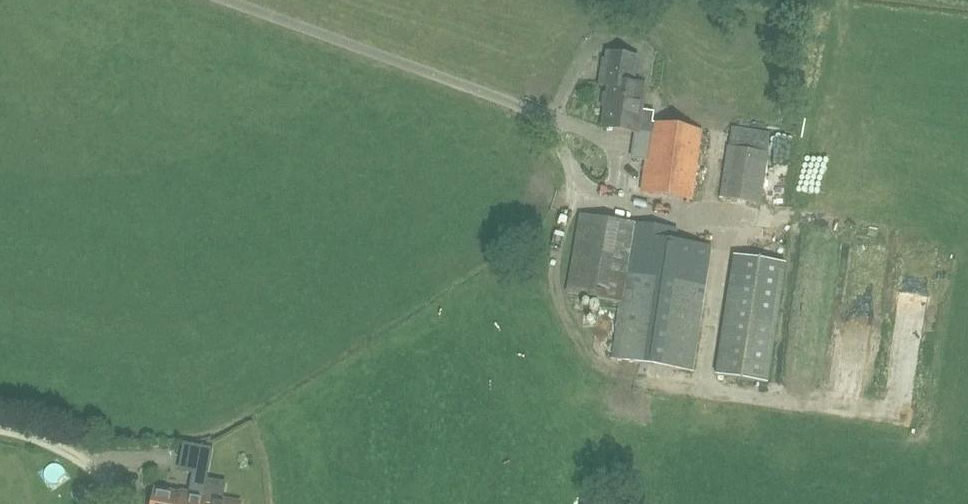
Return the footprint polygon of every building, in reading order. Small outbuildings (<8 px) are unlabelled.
[(606,71),(604,85),(610,86),(609,95),(605,97),(603,107),(607,109),(604,129),(638,134),(639,128),(652,130),(651,136),(643,193),(693,200),(704,131),(654,123),(655,112),(641,110),(645,88),(632,86),(637,58),(609,54),(608,61),(603,61),(602,70),(606,71)] [(761,204),(769,153),(727,147),(720,198),(761,204)] [(692,372),(712,248),(676,242),(678,231),(580,215),(568,294),(622,303),(613,359),(692,372)] [(736,256),(717,376),(767,384),(786,264),(736,256)] [(178,471),(208,477),(214,449),(183,443),(178,471)] [(222,501),(226,484),(208,480),(204,498),(203,503),(236,503),(222,501)] [(204,498),(182,493),(181,497),(156,492),(153,503),(203,503),(204,498)]
